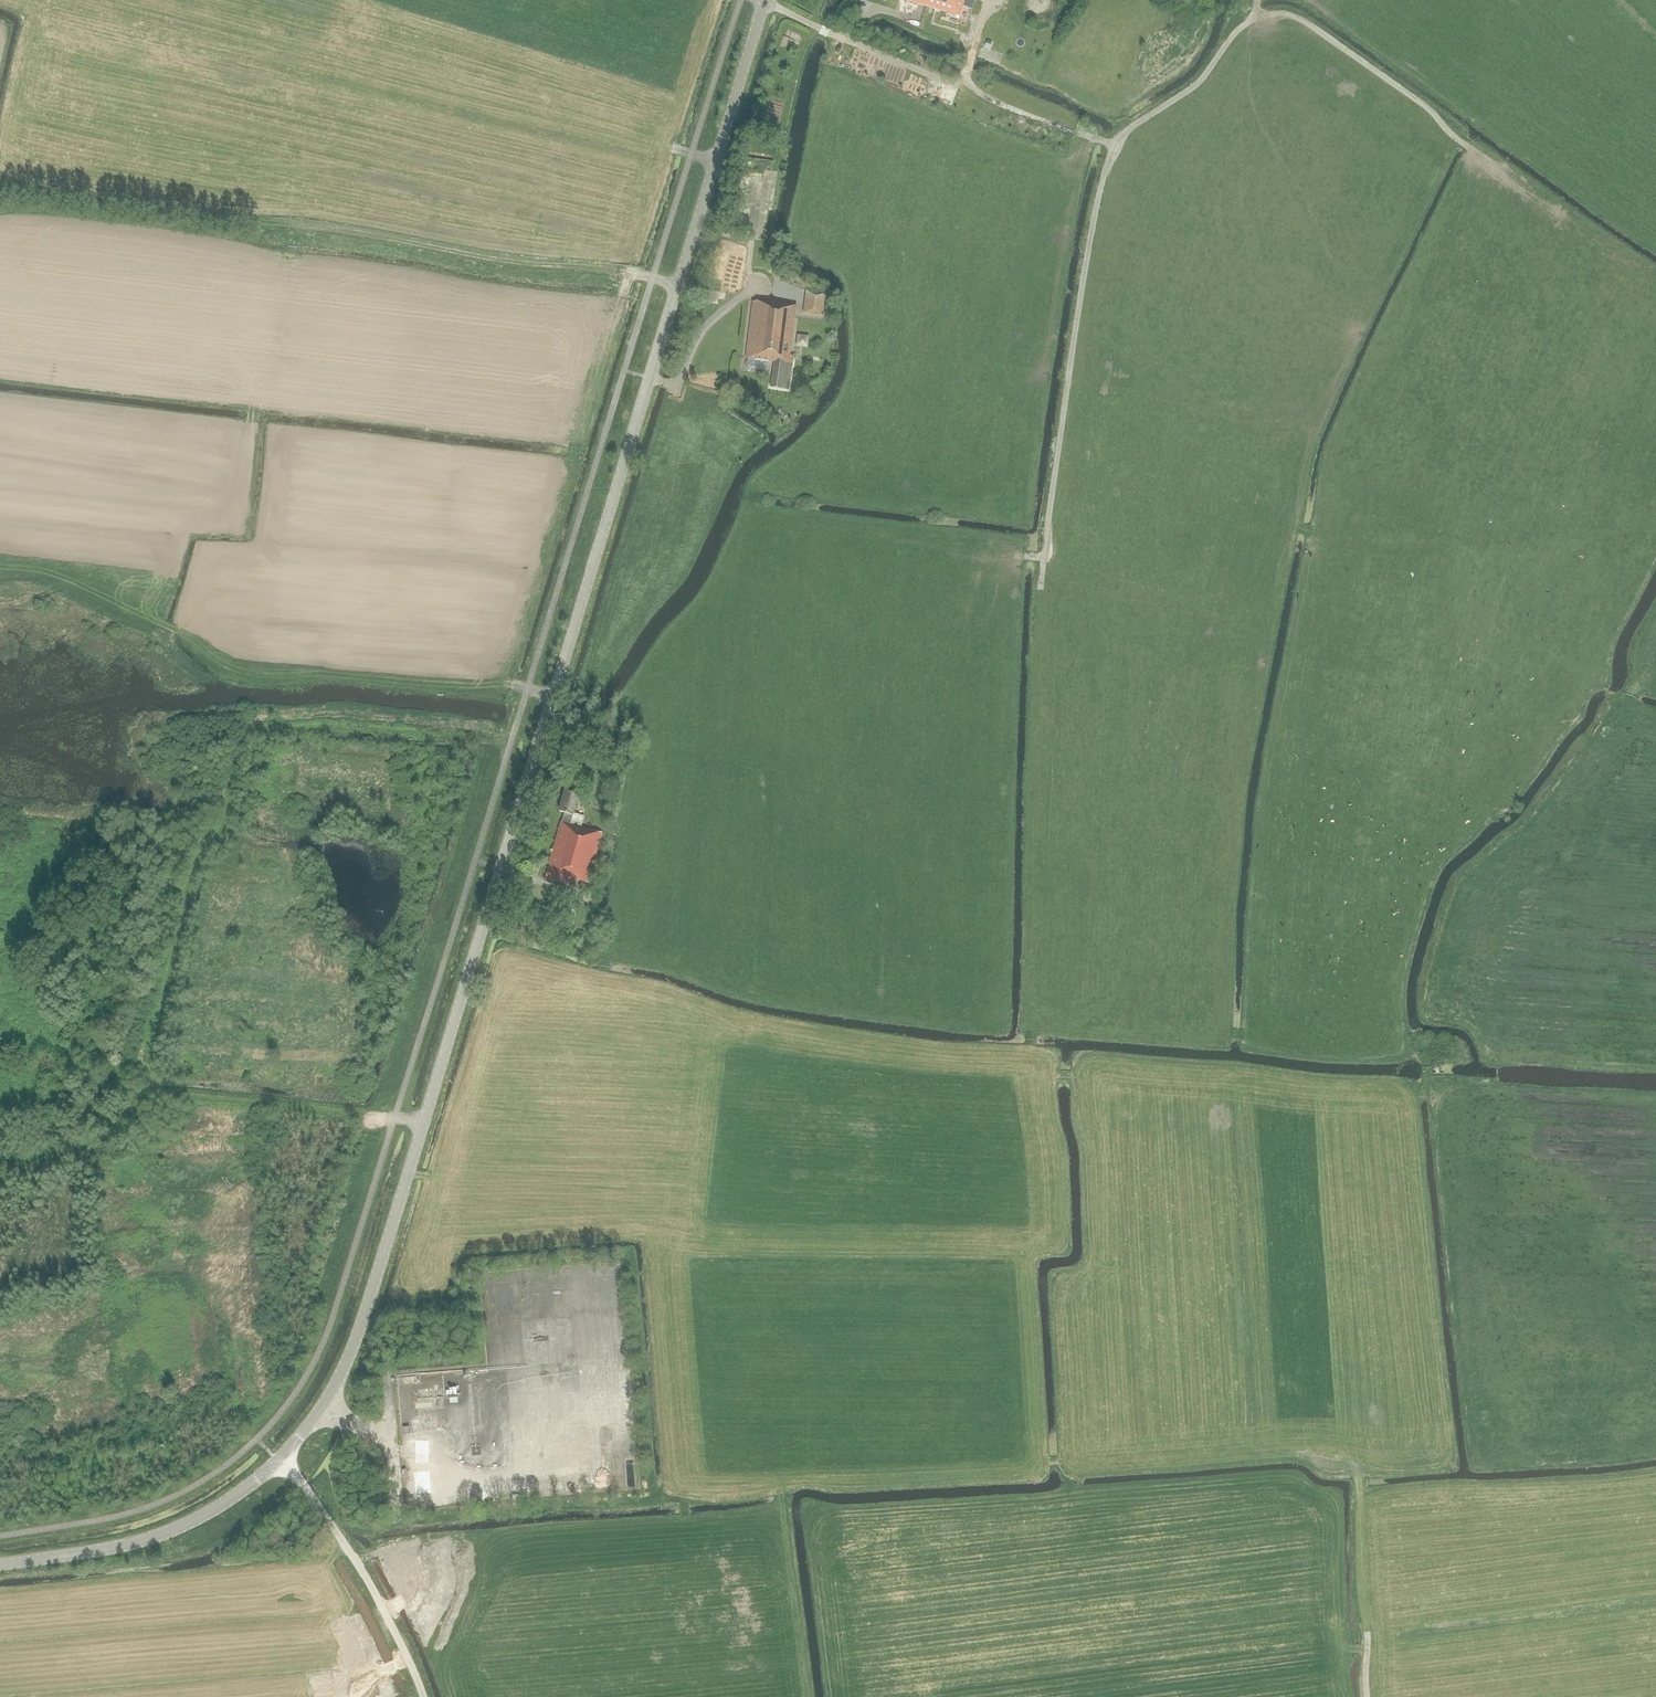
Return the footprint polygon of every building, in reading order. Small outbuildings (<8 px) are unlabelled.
[(927,7),(961,17),(966,0),(929,0),(927,7)] [(809,306),(824,308),(826,293),(811,291),(809,306)] [(797,305),(771,301),(771,303),(757,301),(756,308),(752,308),(746,358),(774,362),(771,387),(790,389),(794,361),(788,360),(797,305)] [(808,348),(809,335),(798,334),(796,346),(808,348)] [(581,827),(584,818),(573,815),(579,794),(565,790),(559,811),(565,813),(562,822),(561,822),(545,879),(565,884),(567,879),(577,881),(578,880),(589,883),(602,832),(581,827)]
